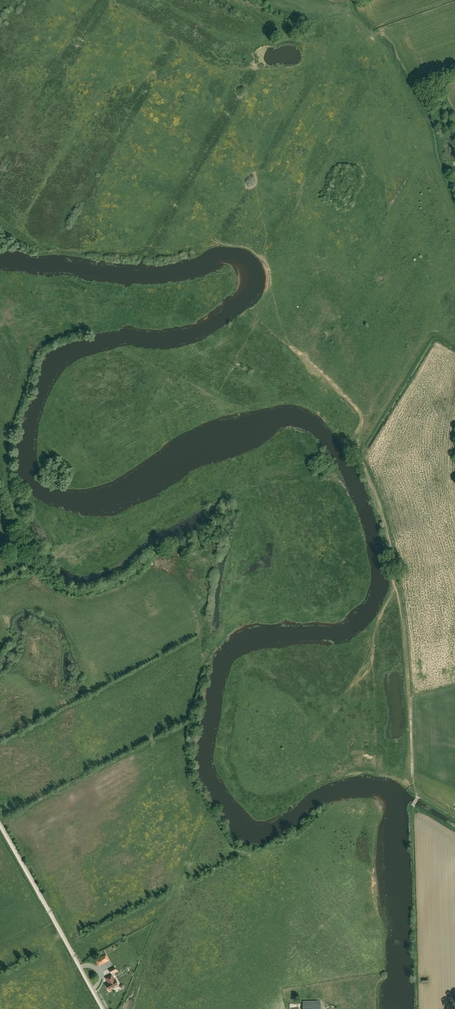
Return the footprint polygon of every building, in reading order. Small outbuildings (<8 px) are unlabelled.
[(108,960),(106,955),(96,960),(99,965),(108,960)] [(114,980),(112,975),(105,978),(108,983),(106,984),(109,991),(119,986),(115,979),(114,980)] [(320,1001),(302,1001),(303,1008),(321,1008),(320,1001)]
